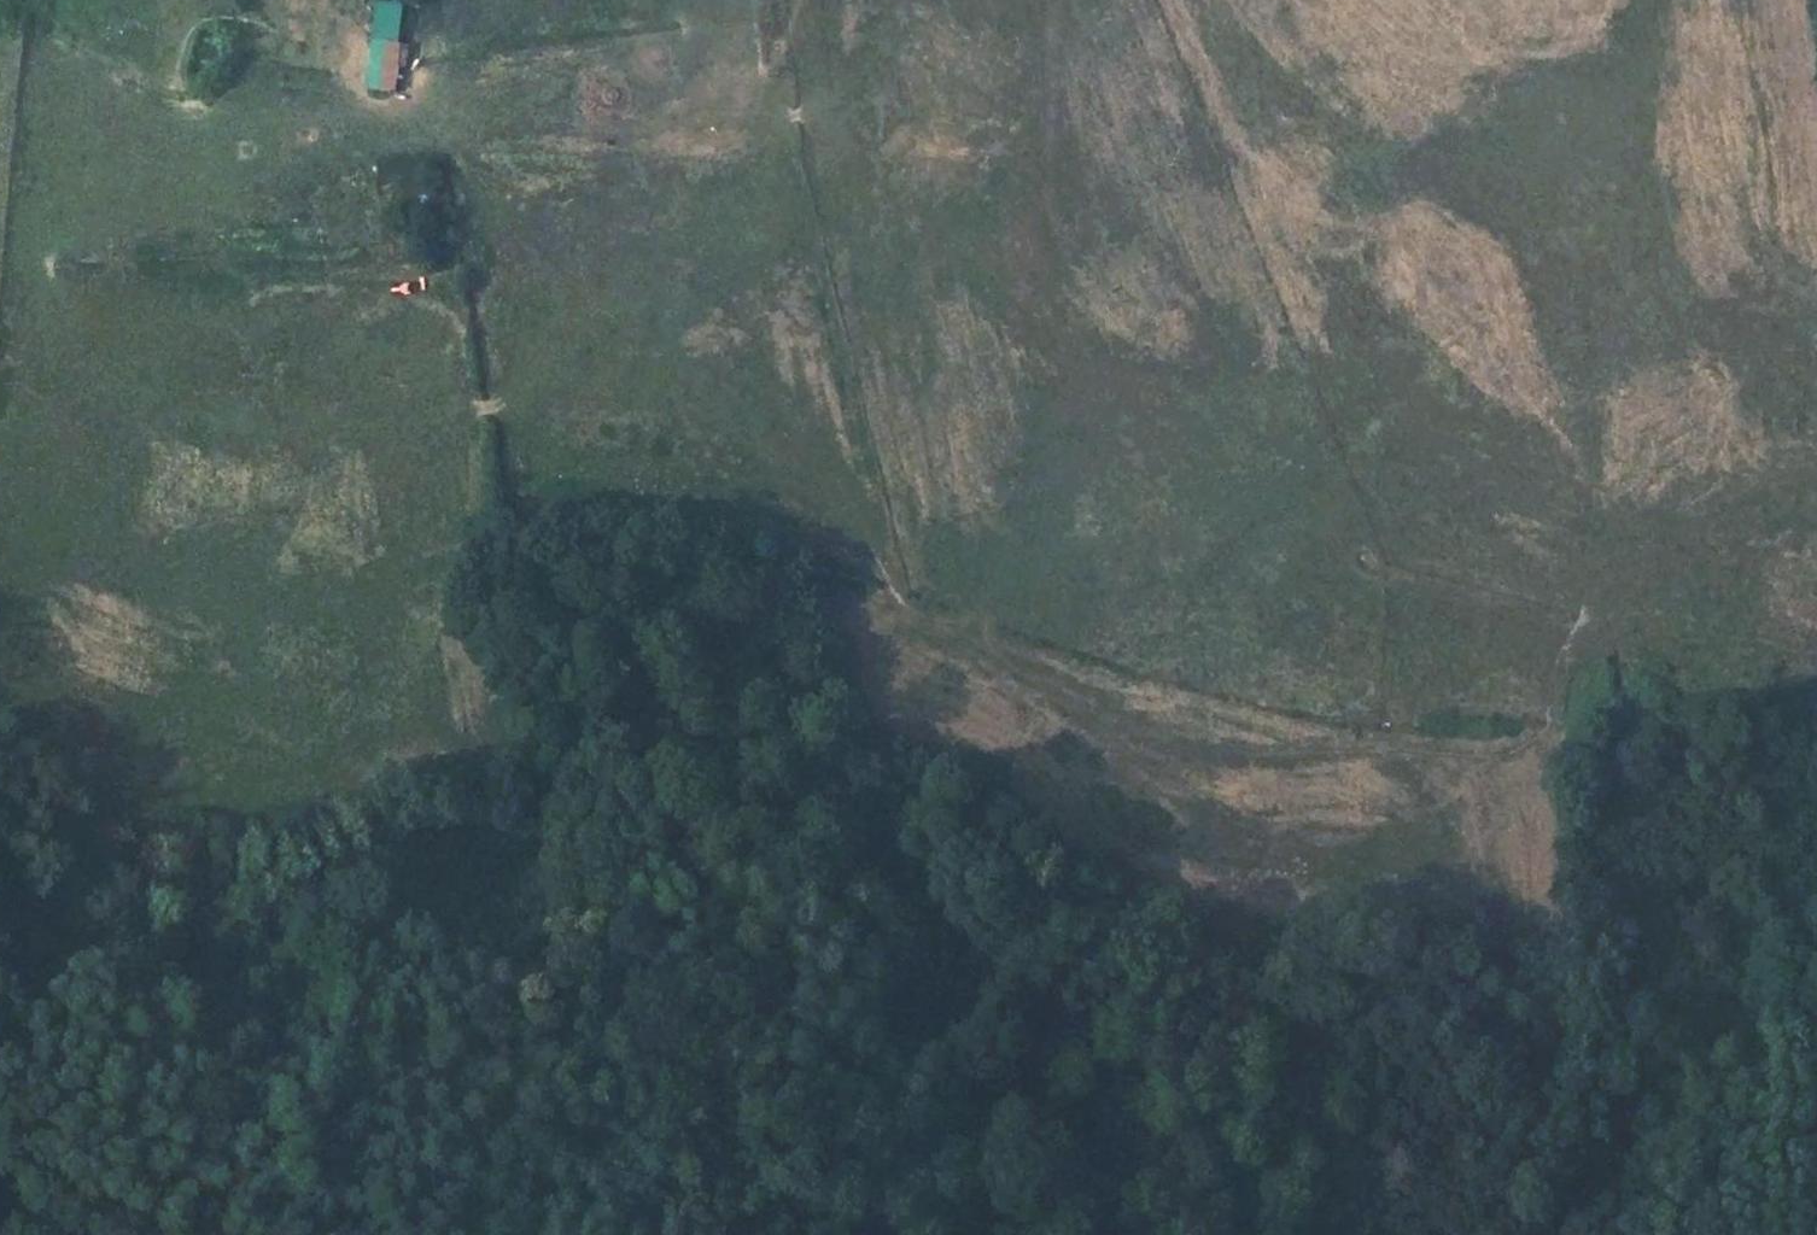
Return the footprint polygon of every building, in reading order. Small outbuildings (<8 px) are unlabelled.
[(371,39),(398,42),(403,0),(375,0),(371,39)] [(402,47),(376,43),(369,93),(395,97),(402,47)]
